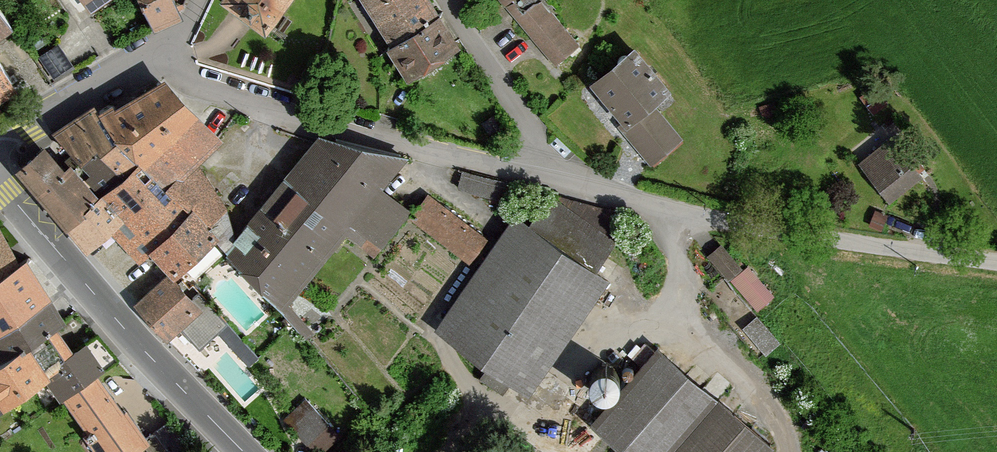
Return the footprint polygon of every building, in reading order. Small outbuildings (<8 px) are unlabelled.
[(92,9),(104,0),(85,0),(92,9)] [(152,25),(179,13),(173,0),(141,0),(152,25)] [(262,27),(282,0),(226,0),(262,27)] [(442,16),(432,0),(369,0),(397,44),(442,16)] [(508,4),(517,15),(532,34),(555,63),(577,45),(541,3),(544,0),(504,0),(508,4)] [(10,29),(0,13),(0,36),(10,29)] [(442,16),(397,44),(394,46),(413,77),(461,47),(442,16)] [(67,56),(58,44),(37,58),(53,82),(75,68),(67,56)] [(670,92),(636,51),(597,85),(628,122),(623,127),(653,162),(679,140),(652,107),(670,92)] [(17,88),(0,63),(0,99),(17,88)] [(140,259),(153,247),(176,271),(180,276),(219,239),(221,237),(211,225),(228,207),(195,163),(222,138),(219,135),(168,82),(118,111),(115,107),(100,116),(95,108),(55,134),(81,162),(98,147),(126,177),(103,194),(125,219),(112,229),(140,259)] [(495,117),(484,123),(492,135),(502,128),(495,117)] [(239,241),(230,252),(307,337),(313,333),(288,302),(348,230),(362,241),(369,234),(382,246),(410,213),(382,189),(406,158),(323,138),(317,146),(239,241)] [(919,173),(892,138),(863,161),(889,195),(919,173)] [(88,249),(112,229),(125,219),(103,194),(100,197),(74,168),(72,165),(66,170),(45,147),(20,168),(88,249)] [(98,147),(81,162),(74,168),(100,197),(103,194),(126,177),(98,147)] [(467,169),(464,185),(505,192),(508,176),(467,169)] [(487,238),(430,195),(412,219),(470,262),(487,238)] [(552,195),(532,227),(599,274),(618,241),(558,199),(552,195)] [(558,199),(618,241),(629,221),(612,210),(560,196),(558,199)] [(239,241),(228,207),(211,225),(221,237),(219,239),(230,252),(239,241)] [(529,387),(605,279),(599,274),(532,227),(524,221),(448,329),(529,387)] [(19,264),(0,232),(0,277),(19,264)] [(743,270),(722,247),(710,257),(731,281),(743,270)] [(54,328),(63,323),(25,260),(19,264),(0,277),(0,352),(4,359),(54,328)] [(743,270),(731,281),(758,313),(774,298),(747,267),(743,270)] [(171,275),(138,305),(169,339),(201,310),(171,275)] [(779,344),(757,318),(744,329),(766,355),(779,344)] [(95,377),(105,371),(84,345),(70,353),(54,328),(4,359),(0,362),(0,409),(48,377),(64,399),(67,397),(95,377)] [(773,448),(663,353),(600,426),(631,451),(770,451),(773,448)] [(610,366),(606,365),(602,366),(598,367),(595,369),(592,373),(591,376),(590,380),(591,384),(592,388),(594,391),(598,394),(601,395),(605,396),(609,396),(613,394),(616,392),(619,389),(620,385),(621,381),(621,377),(619,373),(617,370),(614,367),(610,366)] [(95,377),(67,397),(92,432),(88,435),(100,451),(135,451),(144,446),(148,443),(145,439),(127,415),(124,417),(95,377)] [(308,399),(285,418),(308,445),(331,426),(308,399)] [(172,422),(145,439),(148,443),(144,446),(148,451),(185,451),(191,448),(172,422)]
